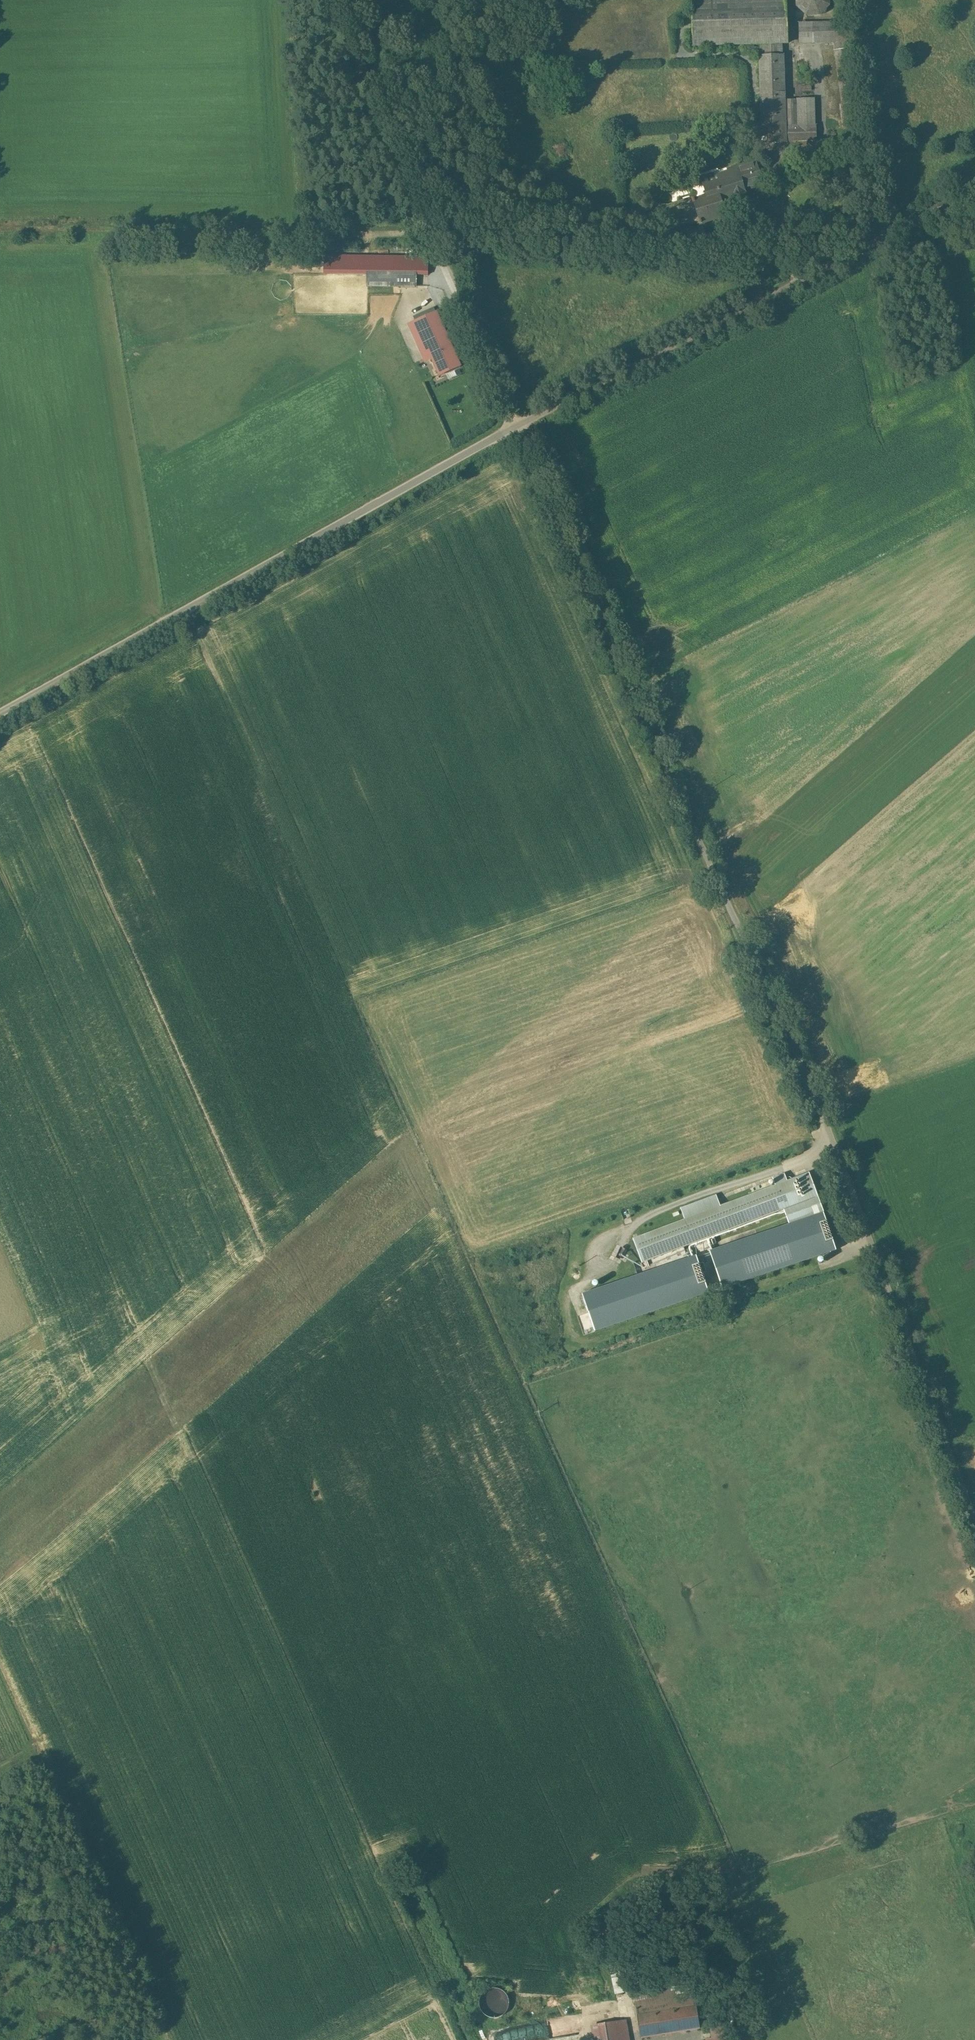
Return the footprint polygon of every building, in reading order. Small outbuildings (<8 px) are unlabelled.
[(788,0),(716,0),(690,1),(692,48),(757,46),(760,144),(788,144),(788,142),(817,141),(815,98),(786,99),(784,46),(789,46),(788,0)] [(807,16),(820,16),(830,6),(830,0),(796,0),(796,6),(807,16)] [(847,22),(799,23),(800,44),(833,43),(834,50),(850,48),(847,22)] [(759,178),(756,169),(742,173),(739,165),(700,177),(706,196),(693,200),(701,225),(731,216),(727,202),(736,199),(737,201),(748,198),(743,183),(759,178)] [(695,252),(712,248),(707,226),(689,231),(695,252)] [(429,255),(325,255),(325,274),(367,274),(367,288),(417,288),(417,276),(428,276),(429,255)] [(408,325),(424,362),(432,359),(452,350),(436,313),(408,325)] [(460,367),(452,350),(432,359),(440,376),(460,367)] [(828,1212),(814,1174),(794,1181),(791,1172),(777,1177),(781,1186),(724,1207),(720,1194),(685,1206),(690,1220),(637,1239),(647,1264),(788,1212),(793,1225),(815,1217),(820,1231),(830,1228),(825,1214),(828,1212)] [(734,1234),(735,1239),(748,1237),(747,1231),(734,1234)] [(597,1327),(713,1294),(702,1255),(586,1288),(597,1327)] [(513,2006),(501,1984),(482,1994),(494,2016),(513,2006)] [(628,2003),(634,2039),(671,2039),(690,2037),(684,1995),(628,2003)] [(731,2018),(711,2019),(712,2037),(708,2037),(708,2039),(732,2039),(731,2018)] [(619,2022),(583,2029),(585,2039),(622,2039),(619,2022)] [(492,2032),(493,2039),(518,2039),(516,2028),(492,2032)]
